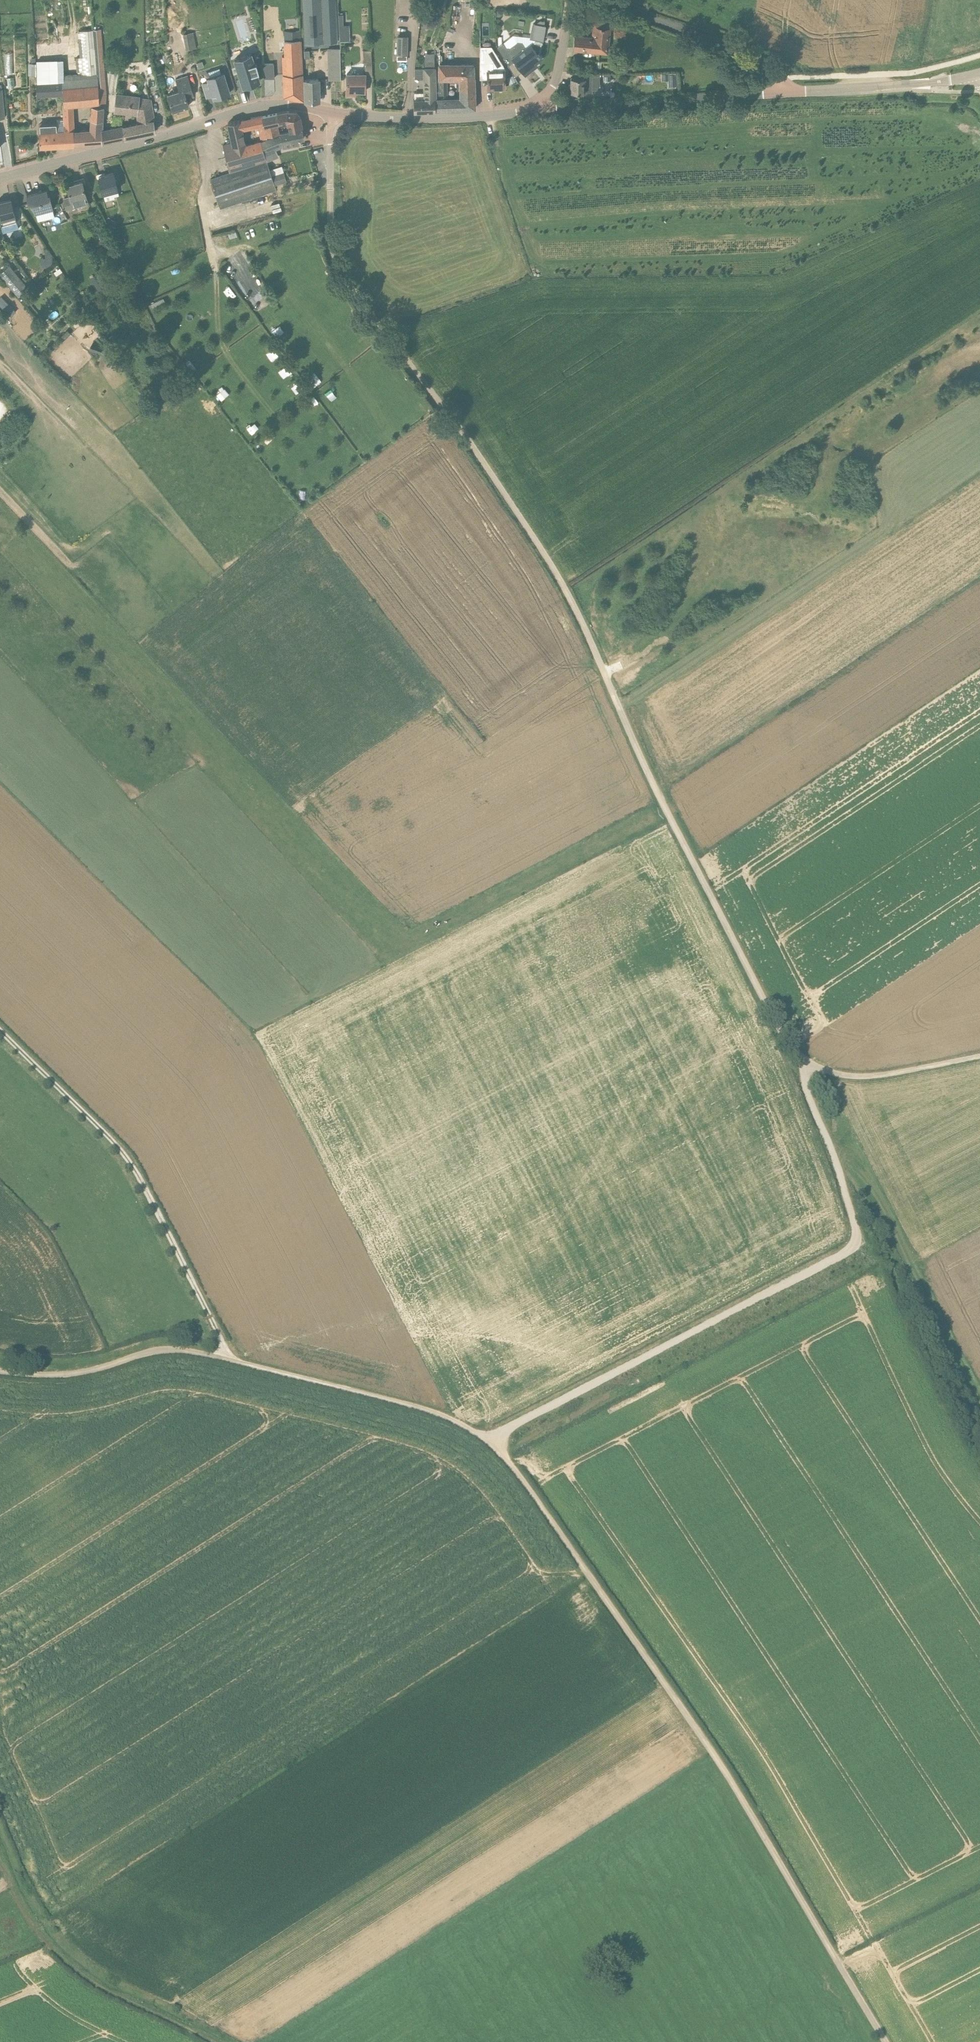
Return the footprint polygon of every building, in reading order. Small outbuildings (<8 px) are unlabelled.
[(309,50),(313,50),(313,43),(337,42),(335,0),(302,0),(304,45),(304,51),(309,50)] [(434,29),(437,14),(427,12),(424,27),(434,29)] [(614,29),(614,18),(606,18),(594,17),(593,38),(574,37),(573,48),(606,52),(608,29),(614,29)] [(544,27),(545,22),(540,21),(536,24),(532,23),(530,38),(542,40),(545,27),(544,27)] [(348,42),(350,42),(350,25),(339,25),(340,42),(348,42)] [(76,75),(97,73),(94,30),(77,31),(79,57),(75,57),(76,75)] [(286,42),(299,42),(301,41),(301,30),(284,31),(284,35),(286,35),(286,42)] [(186,49),(191,49),(196,48),(193,32),(183,34),(186,49)] [(407,60),(407,55),(407,36),(397,36),(396,55),(396,59),(407,60)] [(302,87),(299,42),(286,42),(284,42),(285,58),(282,58),(283,80),(285,96),(303,99),(302,87)] [(526,48),(522,43),(517,42),(510,48),(506,48),(502,43),(497,47),(509,65),(515,61),(525,74),(532,69),(530,67),(541,58),(531,44),(526,48)] [(328,49),(328,79),(340,79),(340,49),(328,49)] [(364,64),(372,64),(371,50),(363,50),(364,64)] [(488,77),(488,88),(505,88),(504,72),(506,71),(492,51),(484,55),(484,63),(480,64),(480,77),(488,77)] [(15,52),(6,52),(7,73),(15,73),(15,52)] [(245,88),(244,85),(251,83),(252,86),(253,86),(252,83),(260,80),(255,66),(257,65),(256,62),(254,62),(251,54),(235,59),(241,79),(238,80),(241,89),(245,88)] [(434,67),(434,54),(425,54),(425,67),(434,67)] [(37,75),(37,63),(28,63),(28,75),(37,75)] [(263,78),(274,78),(274,64),(263,64),(263,78)] [(474,78),(472,78),(472,65),(440,66),(440,79),(462,79),(462,100),(463,109),(474,109),(474,78)] [(425,78),(425,69),(415,68),(415,79),(425,78)] [(436,110),(435,82),(435,69),(425,69),(425,78),(425,101),(414,101),(414,110),(436,110)] [(98,86),(98,79),(97,73),(76,75),(64,76),(63,81),(62,84),(63,89),(98,86)] [(213,94),(214,98),(230,93),(224,73),(208,78),(209,81),(203,83),(207,96),(213,94)] [(365,92),(364,73),(346,74),(346,95),(351,95),(351,92),(365,92)] [(600,90),(600,74),(590,73),(590,78),(585,78),(571,77),(571,91),(592,92),(592,89),(600,90)] [(507,78),(509,84),(516,81),(514,75),(507,78)] [(173,110),(189,106),(185,94),(192,92),(187,76),(176,80),(178,87),(168,90),(169,94),(168,94),(173,110)] [(320,101),(319,79),(303,80),(304,101),(320,101)] [(63,91),(63,89),(62,84),(63,81),(42,82),(37,83),(37,96),(63,95),(63,91)] [(447,82),(435,82),(436,110),(463,109),(462,100),(448,100),(447,82)] [(99,105),(99,101),(98,86),(63,89),(63,91),(63,95),(63,99),(64,106),(74,106),(92,105),(99,105)] [(137,120),(153,117),(150,99),(139,97),(140,96),(116,93),(113,112),(136,115),(137,120)] [(103,141),(102,129),(103,106),(92,105),(89,129),(75,130),(74,144),(103,143),(103,141)] [(74,106),(64,106),(64,119),(57,120),(57,122),(39,124),(40,146),(73,144),(74,144),(75,130),(74,106)] [(288,130),(302,128),(300,116),(298,114),(296,112),(285,111),(278,112),(280,123),(286,122),(288,130)] [(278,123),(280,123),(278,112),(262,116),(266,138),(280,135),(279,132),(278,123)] [(232,143),(223,145),(230,173),(267,161),(263,151),(261,142),(266,138),(262,116),(228,123),(232,143)] [(103,141),(155,131),(154,124),(155,124),(153,117),(137,120),(137,124),(102,129),(103,141)] [(304,138),(302,128),(288,130),(279,132),(280,135),(266,138),(261,142),(263,151),(267,161),(268,162),(279,157),(276,150),(283,147),(298,144),(297,139),(304,138)] [(275,186),(270,170),(267,161),(210,179),(220,209),(276,192),(275,186)] [(105,201),(115,198),(114,197),(119,195),(113,173),(98,177),(105,201)] [(284,174),(273,178),(276,187),(287,184),(284,174)] [(67,209),(80,205),(88,204),(82,181),(67,185),(70,196),(64,197),(67,209)] [(48,195),(46,190),(27,195),(29,204),(33,204),(35,213),(37,222),(56,217),(50,195),(48,195)] [(11,199),(0,202),(0,220),(2,226),(3,232),(18,228),(11,199)] [(115,227),(118,221),(112,219),(109,225),(115,227)] [(109,247),(110,238),(101,238),(101,247),(109,247)] [(41,268),(53,267),(52,258),(49,250),(45,251),(45,258),(40,258),(41,268)] [(29,289),(10,265),(0,274),(0,275),(19,298),(29,289)] [(101,277),(93,282),(100,294),(108,289),(101,277)] [(251,315),(245,320),(250,326),(256,321),(251,315)] [(64,340),(71,334),(67,330),(60,337),(64,340)] [(367,344),(375,339),(371,332),(363,337),(367,344)] [(89,350),(99,354),(102,346),(93,342),(89,350)] [(332,438),(339,432),(333,425),(327,430),(332,438)]
